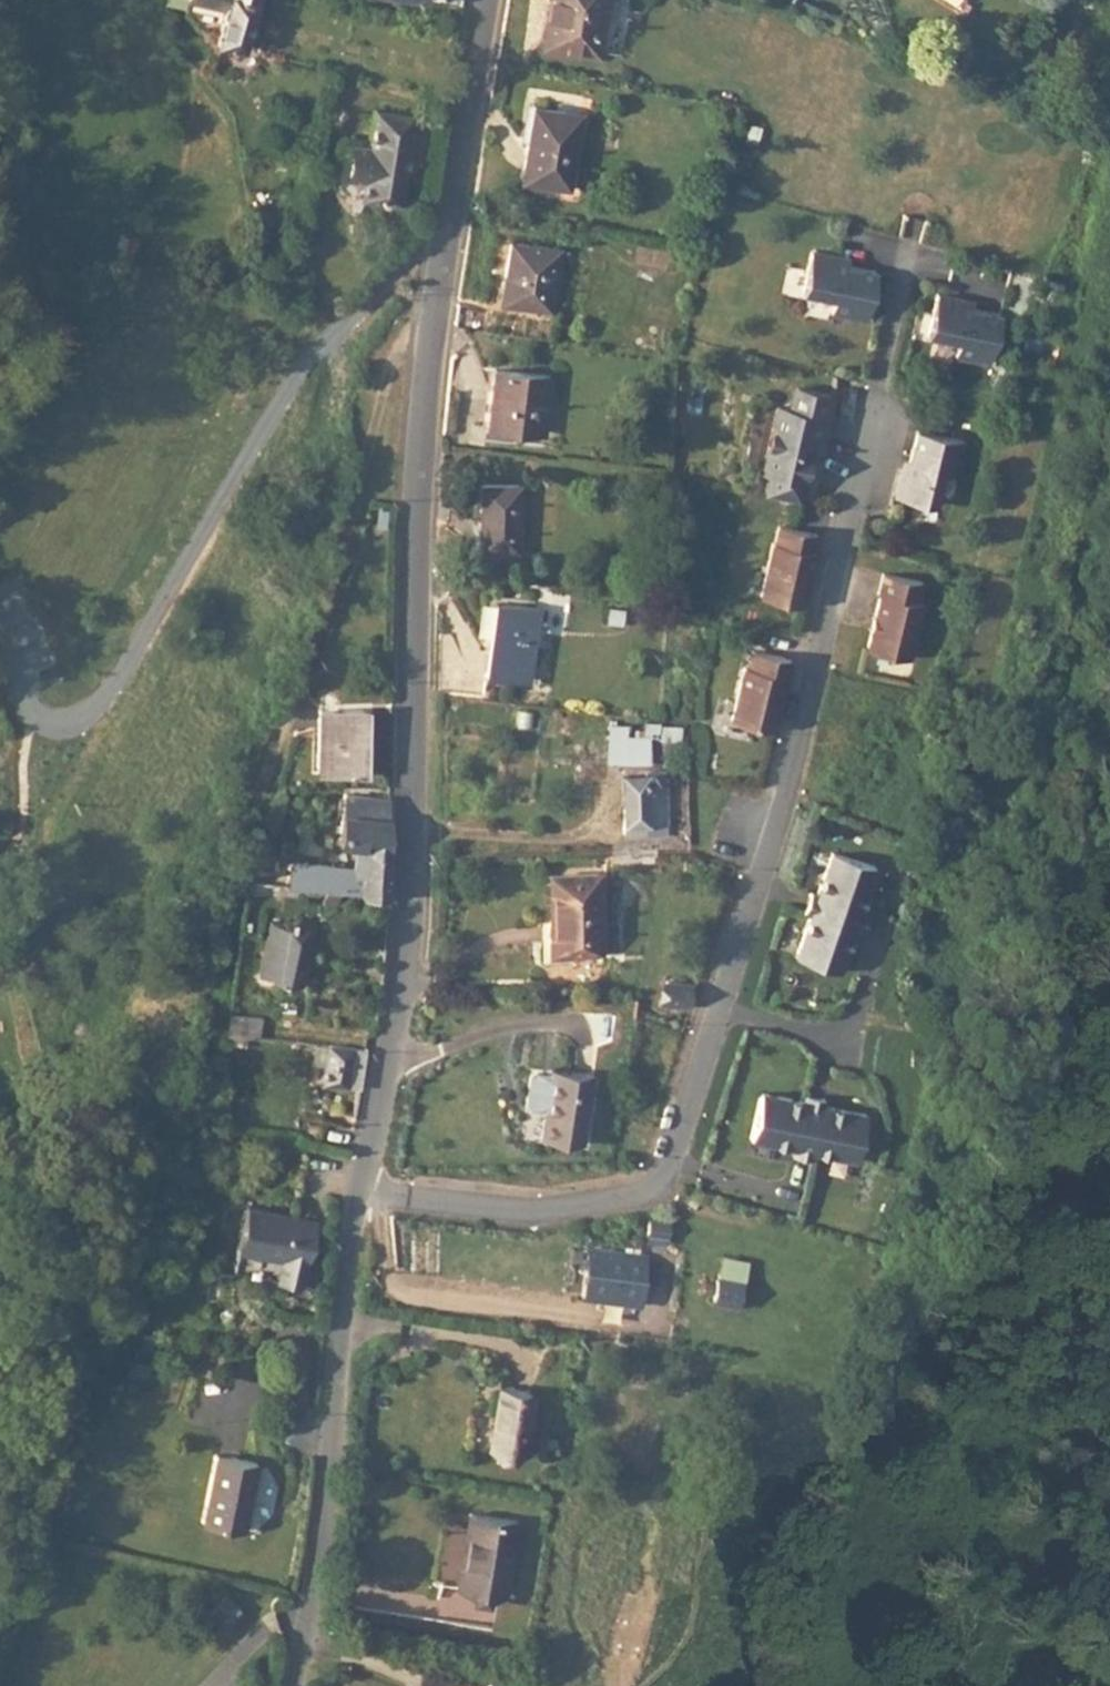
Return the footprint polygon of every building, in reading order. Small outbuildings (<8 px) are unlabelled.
[(254,0),(185,0),(182,12),(193,28),(213,33),(211,40),(240,48),(254,0)] [(557,42),(570,0),(559,0),(547,39),(557,42)] [(617,0),(570,0),(557,42),(602,55),(617,0)] [(564,119),(565,111),(533,105),(520,180),(568,188),(581,122),(564,119)] [(365,148),(336,144),(328,188),(348,216),(354,217),(356,199),(393,206),(409,118),(372,111),(366,142),(365,148)] [(583,113),(565,111),(564,119),(581,122),(583,113)] [(337,137),(336,144),(365,148),(366,142),(337,137)] [(506,302),(550,309),(560,249),(510,241),(505,269),(510,270),(506,302)] [(841,260),(814,254),(804,295),(836,303),(833,315),(869,324),(880,276),(851,269),(840,266),(841,260)] [(853,263),(841,260),(840,266),(851,269),(853,263)] [(968,308),(942,301),(931,342),(963,351),(959,363),(994,372),(1007,324),(977,317),(967,314),(968,308)] [(968,308),(967,314),(977,317),(979,311),(968,308)] [(544,433),(551,375),(495,370),(489,427),(544,433)] [(795,389),(790,411),(795,413),(800,390),(795,389)] [(768,496),(800,503),(813,447),(814,444),(824,446),(835,399),(800,390),(795,413),(790,411),(779,409),(764,473),(772,475),(768,496)] [(904,475),(898,501),(918,506),(939,511),(941,503),(947,479),(959,482),(968,447),(919,436),(912,466),(910,476),(904,475)] [(906,464),(904,475),(910,476),(912,466),(906,464)] [(516,550),(520,485),(481,483),(476,547),(516,550)] [(818,536),(780,527),(776,544),(774,543),(761,597),(803,607),(816,553),(814,553),(818,536)] [(874,634),(869,653),(911,664),(925,607),(920,606),(924,587),(885,577),(880,598),(882,599),(877,621),(874,634)] [(486,672),(529,678),(539,608),(496,602),(486,672)] [(749,650),(732,721),(774,731),(791,660),(749,650)] [(320,774),(361,774),(359,709),(319,709),(320,774)] [(624,771),(624,813),(646,813),(646,803),(666,804),(667,771),(624,771)] [(367,894),(388,897),(387,802),(339,803),(340,857),(368,855),(367,894)] [(666,814),(666,804),(646,803),(646,813),(666,814)] [(262,852),(270,856),(273,849),(265,847),(262,852)] [(811,914),(796,956),(840,972),(855,930),(862,932),(868,913),(862,911),(877,869),(833,853),(817,895),(811,893),(804,912),(811,914)] [(289,870),(286,885),(322,889),(324,870),(295,866),(289,870)] [(598,870),(548,872),(551,951),(601,949),(598,870)] [(331,873),(329,890),(332,891),(345,892),(347,876),(331,873)] [(345,907),(346,892),(345,892),(332,891),(331,905),(345,907)] [(273,982),(301,988),(314,927),(287,921),(287,923),(273,919),(260,984),(272,987),(273,982)] [(666,999),(691,1001),(692,980),(668,978),(666,999)] [(229,1012),(226,1036),(258,1039),(261,1016),(229,1012)] [(363,1071),(367,1051),(329,1047),(323,1083),(361,1089),(363,1071)] [(543,1131),(584,1139),(597,1070),(556,1063),(543,1131)] [(762,1091),(751,1137),(795,1148),(794,1154),(813,1159),(815,1152),(858,1162),(869,1116),(825,1106),(827,1099),(807,1094),(806,1101),(762,1091)] [(672,1219),(648,1215),(645,1233),(668,1237),(672,1219)] [(295,1229),(250,1217),(239,1258),(285,1270),(295,1229)] [(279,1292),(301,1298),(317,1235),(295,1229),(285,1270),(279,1292)] [(568,1263),(582,1265),(585,1246),(572,1244),(568,1263)] [(643,1253),(585,1244),(585,1246),(582,1265),(577,1292),(635,1301),(643,1253)] [(742,1279),(689,1267),(684,1293),(737,1303),(742,1279)] [(786,1289),(742,1279),(737,1303),(781,1312),(786,1289)] [(493,1448),(530,1454),(538,1410),(530,1409),(532,1393),(503,1388),(493,1448)] [(197,1541),(239,1553),(257,1487),(215,1477),(197,1541)] [(457,1586),(504,1594),(516,1520),(469,1513),(457,1586)] [(526,1634),(531,1602),(498,1597),(493,1628),(526,1634)]
